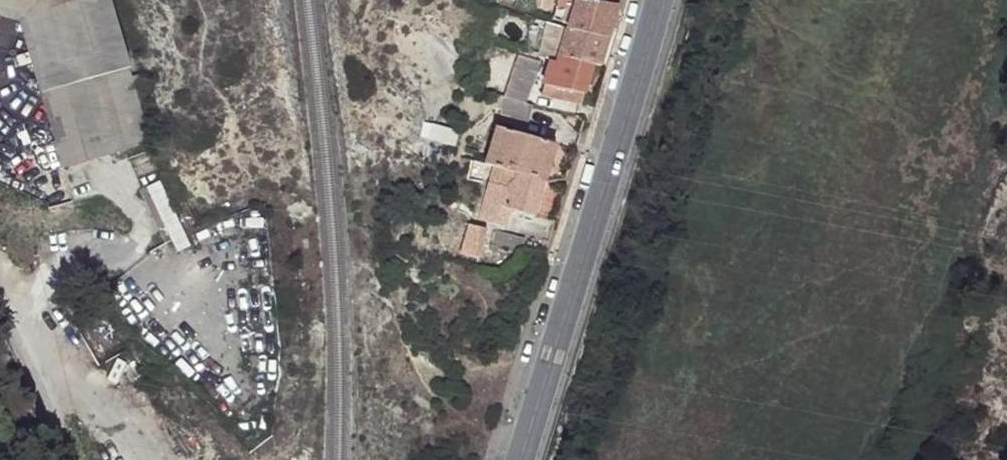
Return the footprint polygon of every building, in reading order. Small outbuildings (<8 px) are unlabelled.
[(75,83),(131,67),(112,0),(0,0),(0,17),(19,22),(41,93),(75,83)] [(620,6),(619,6),(593,0),(558,0),(557,7),(564,8),(573,9),(570,17),(568,27),(610,37),(620,6)] [(573,9),(564,8),(563,15),(570,17),(573,9)] [(602,66),(610,37),(568,27),(556,24),(554,33),(550,32),(544,57),(549,61),(552,61),(570,66),(572,60),(594,65),(602,66)] [(529,25),(524,49),(539,52),(544,28),(529,25)] [(519,54),(504,97),(527,103),(541,62),(519,54)] [(581,104),(594,65),(572,60),(570,66),(552,61),(542,95),(581,104)] [(131,67),(75,83),(41,93),(65,169),(153,142),(131,67)] [(529,121),(533,104),(527,103),(504,97),(501,114),(529,121)] [(459,131),(432,124),(429,139),(455,145),(459,131)] [(499,126),(487,165),(494,167),(545,182),(556,144),(499,126)] [(535,216),(545,182),(494,167),(478,219),(506,226),(511,209),(535,216)] [(482,227),(475,226),(473,236),(480,237),(482,227)] [(490,245),(521,252),(524,240),(493,232),(490,245)]
